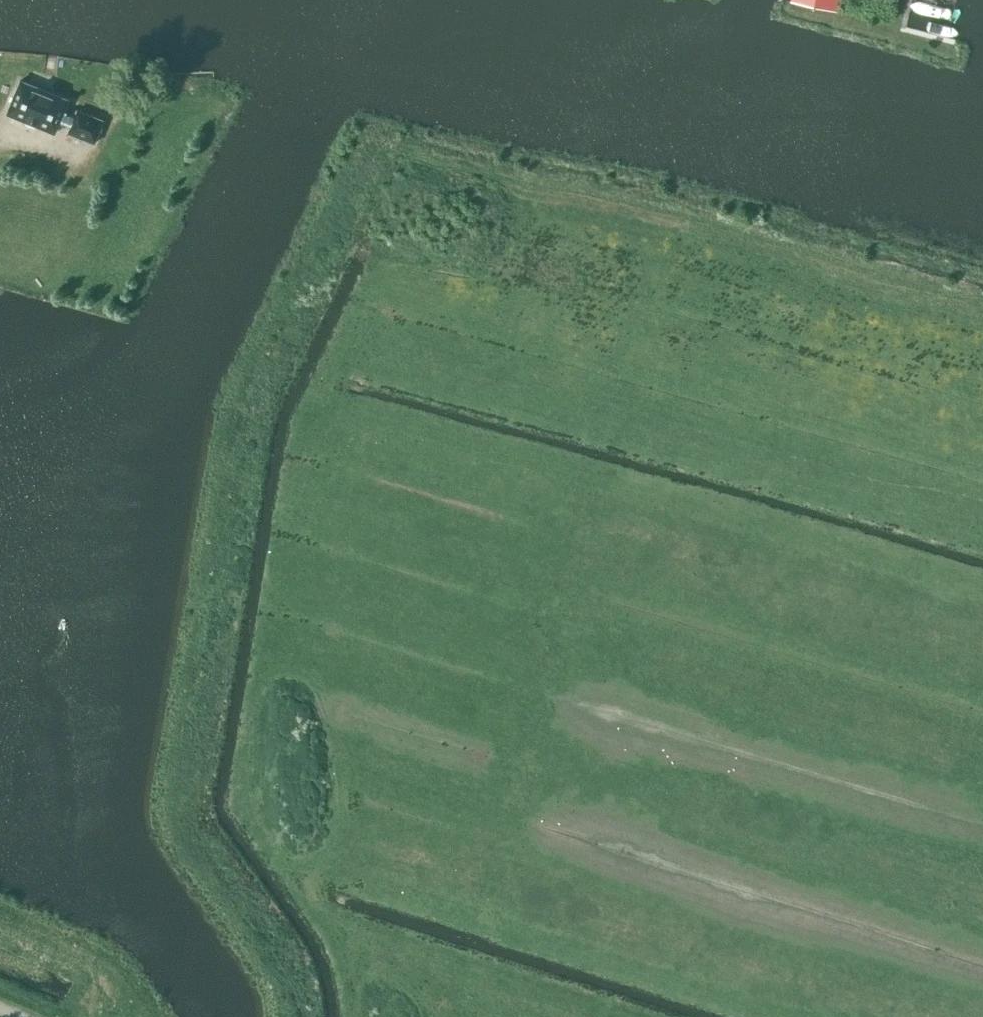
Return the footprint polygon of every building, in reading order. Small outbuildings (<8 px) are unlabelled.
[(792,1),(834,10),(836,0),(792,0),(792,1)] [(68,100),(20,80),(6,113),(54,133),(59,122),(70,126),(68,132),(93,143),(103,120),(77,110),(74,115),(63,111),(68,100)]
